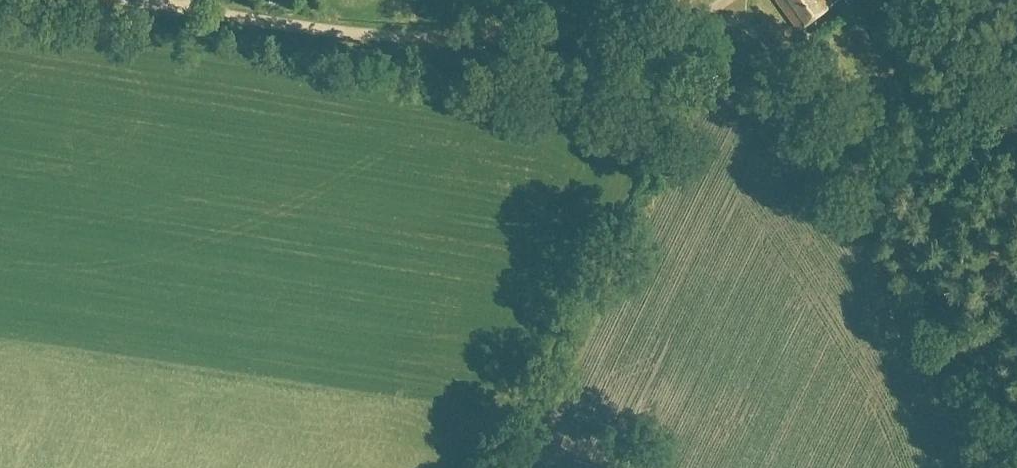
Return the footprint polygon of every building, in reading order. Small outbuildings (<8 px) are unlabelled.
[(834,4),(831,0),(777,0),(799,30),(834,4)]
